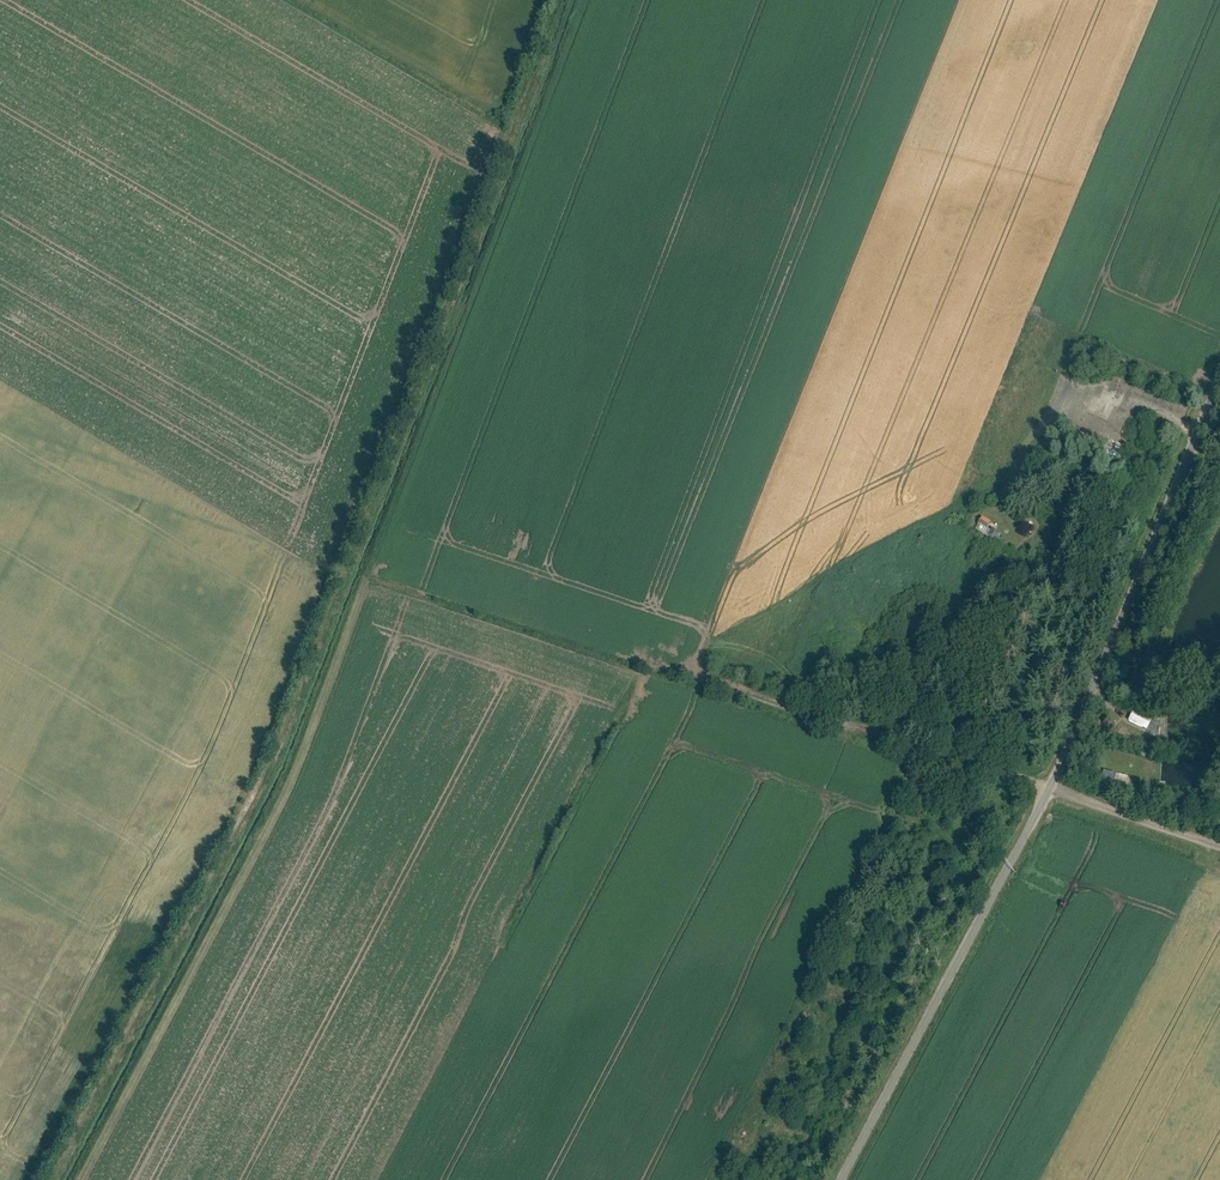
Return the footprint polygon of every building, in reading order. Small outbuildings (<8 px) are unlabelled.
[(985,517),(981,523),(989,529),(993,523),(985,517)] [(1131,722),(1151,728),(1155,715),(1135,709),(1131,722)]
